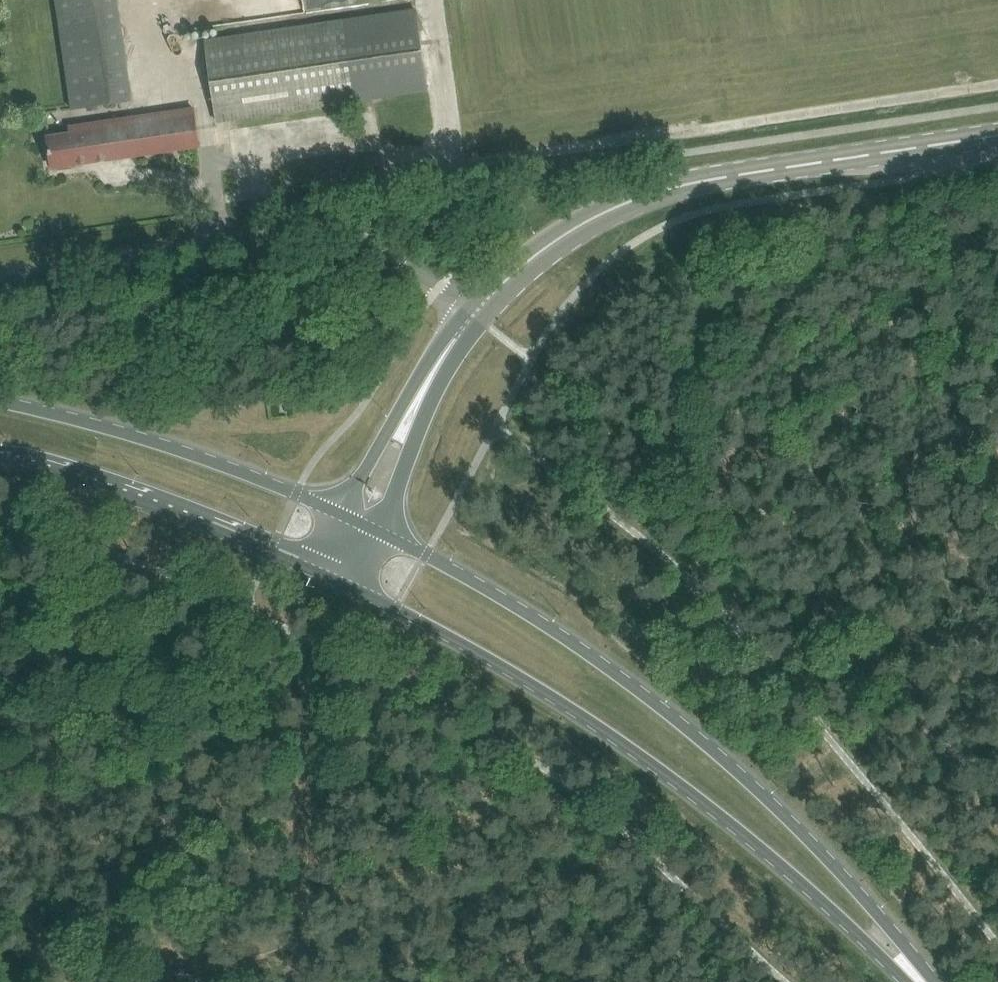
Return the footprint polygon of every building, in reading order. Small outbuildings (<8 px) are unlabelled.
[(72,107),(131,99),(117,0),(58,0),(72,107)] [(417,7),(206,39),(219,123),(430,90),(417,7)] [(194,105),(136,114),(70,125),(71,131),(48,135),(50,148),(53,168),(200,146),(194,105)]
